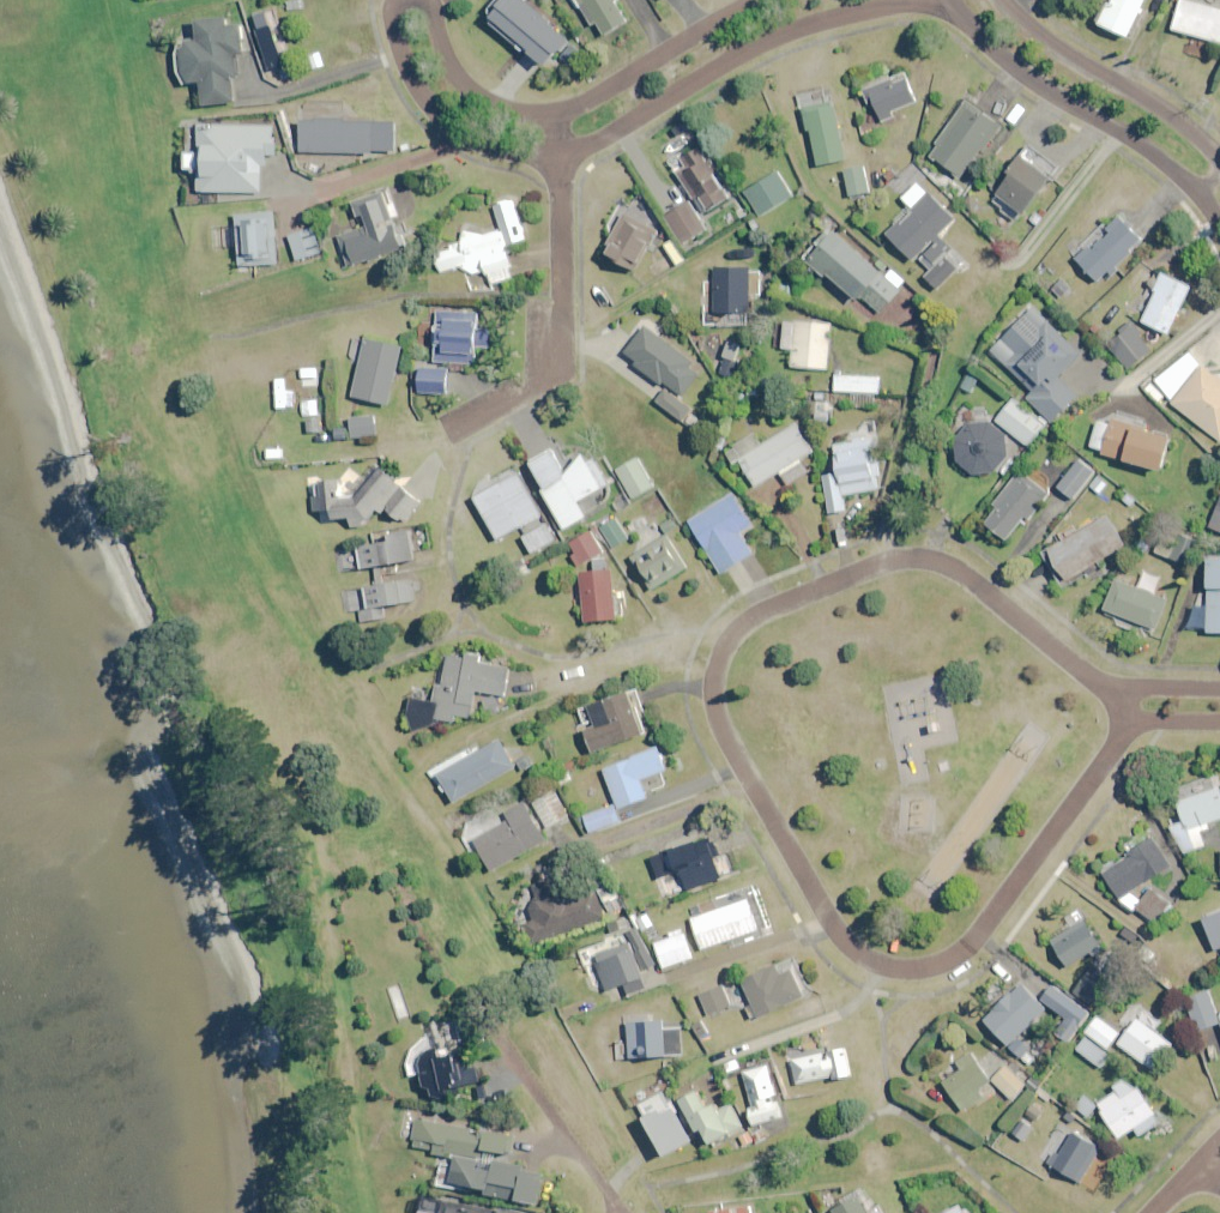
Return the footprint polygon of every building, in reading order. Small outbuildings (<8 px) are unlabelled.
[(483,0),(464,14),(470,22),(489,8),(483,0)] [(573,39),(528,1),(529,0),(503,0),(489,16),(549,67),(573,39)] [(576,11),(583,7),(602,38),(629,22),(616,1),(618,0),(570,0),(576,11)] [(1111,4),(1108,3),(1099,23),(1129,38),(1147,0),(1113,0),(1111,4)] [(1186,0),(1182,0),(1174,30),(1219,43),(1219,10),(1186,0)] [(230,28),(229,20),(199,21),(200,41),(185,42),(187,83),(203,82),(205,105),(236,103),(234,79),(238,79),(237,56),(245,56),(243,28),(230,28)] [(266,39),(281,36),(279,24),(263,27),(266,39)] [(283,45),(268,49),(271,65),(287,61),(283,45)] [(918,104),(906,74),(868,90),(882,124),(895,118),(894,114),(918,104)] [(836,102),(802,108),(814,167),(848,160),(836,102)] [(1005,127),(970,102),(932,155),(964,177),(983,150),(987,153),(1005,127)] [(1027,111),(1018,104),(1007,120),(1017,126),(1027,111)] [(372,154),(373,122),(303,120),(302,152),(372,154)] [(263,193),(263,168),(267,168),(267,156),(278,156),(278,127),(201,125),(200,192),(263,193)] [(709,211),(731,197),(718,177),(723,174),(713,160),(709,163),(698,147),(674,163),(697,198),(699,196),(709,211)] [(1060,168),(1033,147),(998,193),(1024,214),(1060,168)] [(870,192),(864,166),(846,171),(852,197),(870,192)] [(794,198),(779,172),(746,193),(761,218),(794,198)] [(958,220),(918,182),(903,198),(917,212),(903,226),(901,224),(890,235),(916,261),(924,252),(938,266),(928,277),(941,290),(961,270),(949,258),(956,251),(941,237),(958,220)] [(401,218),(393,190),(355,202),(363,229),(340,237),(350,268),(411,249),(404,226),(398,228),(395,219),(401,218)] [(526,241),(515,201),(496,206),(502,230),(465,240),(466,243),(437,250),(443,273),(466,266),(469,277),(488,271),(492,286),(515,279),(508,255),(517,252),(515,244),(526,241)] [(603,254),(637,271),(650,246),(654,248),(661,233),(647,225),(650,218),(621,203),(609,227),(615,230),(603,254)] [(708,230),(691,203),(667,218),(684,245),(708,230)] [(279,265),(276,213),(238,216),(242,267),(279,265)] [(1145,241),(1122,217),(1110,228),(1106,224),(1073,255),(1101,284),(1145,241)] [(322,254),(315,229),(291,236),(298,261),(322,254)] [(877,267),(836,231),(810,262),(829,278),(831,276),(861,301),(863,299),(881,314),(908,283),(882,261),(877,267)] [(752,269),(717,269),(717,313),(752,313),(752,269)] [(1193,288),(1163,274),(1159,284),(1162,285),(1144,322),(1170,335),(1193,288)] [(435,363),(475,366),(476,348),(492,349),(494,329),(477,328),(478,315),(439,312),(435,363)] [(1042,329),(1028,316),(1004,340),(1018,354),(1007,365),(1036,393),(1029,400),(1053,423),(1079,397),(1064,381),(1064,375),(1078,361),(1083,356),(1049,321),(1042,329)] [(833,325),(785,320),(783,349),(796,350),(794,367),(829,370),(833,325)] [(1153,351),(1132,325),(1109,344),(1130,370),(1153,351)] [(693,363),(646,327),(624,355),(661,384),(663,381),(684,398),(701,376),(690,368),(693,363)] [(404,347),(368,339),(354,397),(391,405),(404,347)] [(744,348),(727,342),(722,355),(739,361),(744,348)] [(1184,351),(1151,395),(1161,403),(1165,398),(1219,441),(1219,379),(1184,351)] [(449,371),(421,370),(421,394),(448,394),(449,371)] [(983,377),(972,371),(962,388),(973,394),(983,377)] [(880,377),(837,375),(836,392),(880,394),(880,377)] [(287,379),(277,379),(279,409),(295,408),(294,388),(287,389),(287,379)] [(693,409),(666,391),(658,403),(685,421),(693,409)] [(1013,398),(996,419),(1030,446),(1047,426),(1013,398)] [(365,443),(381,443),(381,434),(377,434),(376,417),(351,418),(352,428),(337,429),(337,439),(365,438),(365,443)] [(1173,439),(1100,417),(1090,450),(1163,472),(1173,439)] [(996,474),(1010,458),(1010,441),(987,421),(972,425),(957,443),(956,457),(979,477),(996,474)] [(814,452),(797,424),(741,460),(759,487),(781,473),(789,486),(809,473),(801,460),(814,452)] [(884,490),(875,429),(850,433),(851,443),(835,446),(839,472),(825,474),(830,514),(847,512),(845,496),(884,490)] [(283,459),(283,449),(267,449),(267,460),(283,459)] [(612,486),(596,457),(590,461),(586,454),(567,475),(554,450),(531,462),(546,490),(544,491),(566,531),(589,518),(581,503),(612,486)] [(655,487),(639,460),(618,472),(634,499),(655,487)] [(1096,473),(1081,461),(1059,487),(1074,499),(1096,473)] [(340,479),(355,492),(335,514),(356,532),(377,508),(385,515),(388,511),(403,524),(423,502),(379,464),(364,481),(350,468),(340,479)] [(476,498),(500,540),(520,529),(534,556),(558,542),(520,473),(476,498)] [(1049,497),(1019,475),(996,507),(999,509),(987,525),(1009,541),(1027,517),(1032,521),(1049,497)] [(334,512),(332,482),(321,483),(321,477),(306,478),(307,495),(316,495),(317,513),(334,512)] [(663,503),(658,495),(643,504),(647,512),(663,503)] [(754,527),(734,495),(691,522),(723,574),(755,555),(742,534),(754,527)] [(1211,527),(1219,530),(1219,506),(1211,527)] [(1128,546),(1110,516),(1047,554),(1065,584),(1128,546)] [(679,527),(673,517),(661,525),(668,535),(679,527)] [(630,540),(617,518),(602,528),(615,549),(630,540)] [(416,561),(411,532),(380,537),(382,544),(336,552),(340,573),(416,561)] [(605,554),(593,532),(569,544),(581,567),(605,554)] [(690,570),(667,535),(634,558),(657,592),(690,570)] [(1209,558),(1206,608),(1194,607),(1193,632),(1219,633),(1219,558),(1209,558)] [(619,619),(613,571),(582,575),(585,598),(577,599),(578,611),(585,610),(587,623),(619,619)] [(411,581),(341,592),(344,614),(362,611),(364,625),(387,622),(385,607),(415,602),(411,581)] [(1169,601),(1118,581),(1106,610),(1158,630),(1169,601)] [(472,721),(478,699),(482,700),(488,717),(501,712),(495,695),(505,698),(511,673),(451,656),(443,685),(438,686),(435,700),(414,694),(409,712),(415,732),(443,722),(457,725),(459,717),(472,721)] [(533,685),(511,688),(512,698),(534,696),(533,685)] [(651,723),(639,689),(581,710),(585,720),(581,722),(585,732),(592,754),(649,734),(645,725),(651,723)] [(518,768),(502,741),(466,762),(464,758),(438,773),(456,804),(518,768)] [(649,798),(648,794),(668,786),(663,774),(669,771),(659,748),(605,771),(621,810),(649,798)] [(1178,803),(1183,817),(1172,821),(1185,855),(1208,846),(1203,833),(1212,830),(1210,825),(1219,821),(1219,788),(1178,803)] [(571,817),(557,792),(535,804),(549,829),(571,817)] [(548,842),(526,803),(504,815),(508,823),(476,841),(494,873),(548,842)] [(622,823),(616,806),(583,818),(589,835),(622,823)] [(1134,893),(1173,866),(1150,833),(1128,849),(1132,854),(1104,873),(1132,913),(1138,909),(1156,926),(1173,907),(1152,887),(1139,900),(1134,893)] [(724,879),(717,858),(724,855),(718,836),(652,859),(660,880),(682,873),(689,892),(724,879)] [(529,925),(535,942),(625,908),(605,854),(515,889),(520,904),(514,906),(523,928),(529,925)] [(763,938),(750,899),(693,919),(705,951),(735,940),(738,947),(763,938)] [(1053,941),(1068,967),(1090,955),(1094,961),(1106,953),(1082,912),(1072,918),(1077,927),(1053,941)] [(656,927),(649,914),(638,920),(645,933),(656,927)] [(627,918),(607,925),(611,935),(631,928),(627,918)] [(657,968),(642,929),(631,933),(635,942),(597,957),(611,992),(645,978),(643,973),(657,968)] [(694,960),(684,929),(670,934),(671,938),(656,944),(665,970),(694,960)] [(795,970),(782,976),(778,966),(744,981),(760,1019),(807,998),(795,970)] [(1115,981),(1095,966),(1076,992),(1096,1007),(1115,981)] [(992,1026),(1030,1066),(1036,1060),(1028,1052),(1031,1049),(1020,1038),(1048,1011),(1023,985),(1011,996),(998,982),(982,996),(1002,1018),(992,1026)] [(732,1007),(724,987),(703,995),(711,1015),(732,1007)] [(1043,1002),(1069,1021),(1062,1030),(1073,1039),(1091,1014),(1054,988),(1043,1002)] [(1209,991),(1187,1000),(1200,1033),(1219,1025),(1219,1019),(1209,991)] [(1163,1024),(1145,1011),(1119,1046),(1159,1074),(1178,1048),(1156,1032),(1163,1024)] [(1075,1048),(1103,1069),(1113,1056),(1108,1052),(1122,1035),(1099,1017),(1075,1048)] [(439,1032),(436,1033),(432,1034),(429,1036),(426,1037),(424,1039),(421,1042),(419,1044),(417,1047),(415,1050),(413,1053),(412,1056),(411,1059),(410,1063),(410,1066),(410,1070),(409,1075),(411,1074),(411,1077),(424,1074),(427,1087),(433,1086),(436,1100),(477,1091),(476,1089),(478,1088),(479,1086),(480,1085),(480,1083),(481,1081),(481,1079),(481,1078),(481,1076),(480,1074),(479,1072),(478,1071),(476,1070),(475,1068),(473,1068),(471,1067),(469,1054),(462,1056),(454,1018),(437,1021),(439,1032)] [(665,1030),(665,1022),(618,1025),(620,1060),(685,1056),(683,1029),(665,1030)] [(853,1077),(847,1049),(793,1060),(799,1085),(835,1077),(836,1081),(853,1077)] [(992,1082),(973,1054),(959,1063),(965,1071),(945,1085),(964,1113),(985,1099),(980,1091),(992,1082)] [(783,1119),(769,1066),(744,1073),(758,1126),(783,1119)] [(1027,1086),(1009,1066),(994,1080),(1013,1100),(1027,1086)] [(1163,1123),(1134,1080),(1098,1105),(1121,1140),(1137,1129),(1142,1137),(1163,1123)] [(709,1110),(700,1092),(682,1101),(698,1133),(705,1130),(713,1144),(745,1128),(732,1104),(720,1111),(717,1106),(709,1110)] [(695,1141),(668,1094),(641,1110),(668,1157),(695,1141)] [(1099,1107),(1088,1098),(1078,1109),(1089,1118),(1099,1107)] [(1046,1112),(1031,1104),(1025,1114),(1040,1123),(1046,1112)] [(412,1146),(494,1162),(496,1153),(513,1156),(516,1138),(478,1130),(478,1132),(417,1120),(412,1146)] [(1103,1150),(1076,1134),(1062,1157),(1055,1153),(1049,1164),(1082,1184),(1103,1150)] [(480,1161),(457,1156),(457,1157),(451,1183),(493,1192),(492,1197),(539,1206),(544,1177),(523,1172),(523,1170),(480,1161)] [(859,1198),(834,1212),(835,1212),(868,1212),(859,1198)] [(423,1199),(421,1212),(507,1212),(423,1199)]
